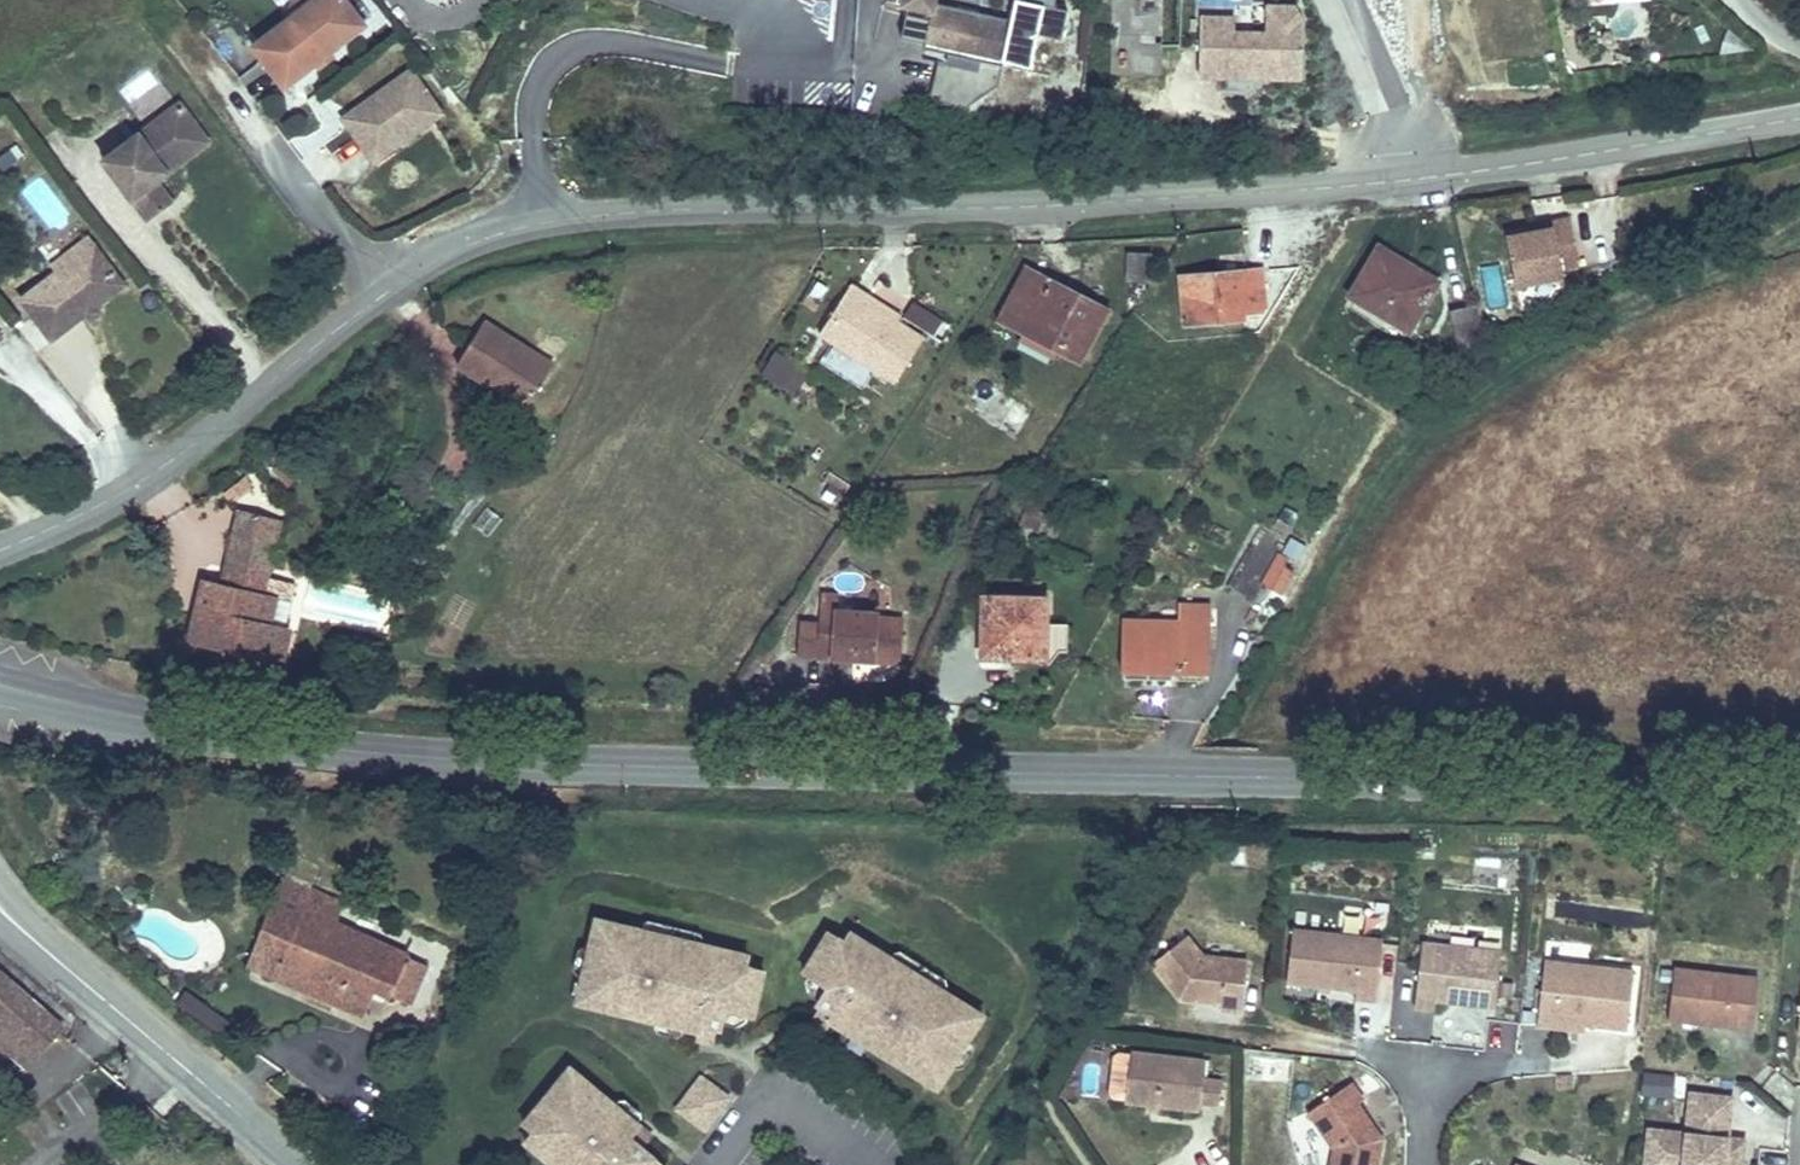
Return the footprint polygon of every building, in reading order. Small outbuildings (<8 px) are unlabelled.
[(365,25),(346,0),(312,0),(253,46),(284,87),(365,25)] [(1032,0),(1007,0),(1004,14),(941,0),(897,0),(890,31),(917,37),(915,44),(940,49),(969,56),(992,61),(993,56),(1018,62),(1032,0)] [(1161,75),(1164,0),(1133,0),(1129,73),(1161,75)] [(1303,79),(1304,21),(1298,9),(1271,8),(1270,35),(1236,34),(1236,20),(1202,19),(1200,77),(1303,79)] [(967,63),(969,56),(940,49),(939,57),(967,63)] [(401,54),(335,105),(341,113),(408,63),(401,54)] [(447,110),(412,63),(339,116),(374,163),(447,110)] [(995,101),(997,65),(937,63),(935,98),(995,101)] [(171,174),(174,160),(206,137),(184,107),(105,164),(150,226),(177,207),(161,185),(172,176),(171,174)] [(172,176),(212,147),(206,137),(174,160),(171,174),(172,176)] [(1507,226),(1516,281),(1577,271),(1569,216),(1507,226)] [(1379,243),(1348,294),(1405,330),(1437,279),(1379,243)] [(75,270),(90,259),(79,246),(44,273),(48,279),(70,263),(75,270)] [(1125,250),(1125,279),(1152,279),(1152,250),(1125,250)] [(42,349),(115,293),(90,259),(75,270),(70,263),(48,279),(11,308),(42,349)] [(1009,322),(1068,357),(1096,312),(1019,264),(986,318),(1005,329),(1009,322)] [(1181,320),(1266,317),(1265,274),(1199,275),(1199,284),(1180,284),(1181,320)] [(819,338),(897,389),(926,344),(898,327),(902,319),(847,290),(819,338)] [(1446,305),(1456,347),(1483,339),(1476,298),(1446,305)] [(903,318),(933,335),(943,319),(912,301),(903,318)] [(524,401),(552,355),(482,312),(454,358),(524,401)] [(759,375),(793,394),(808,368),(774,348),(759,375)] [(255,516),(215,509),(201,582),(188,579),(175,646),(265,663),(278,596),(242,589),(255,516)] [(1280,542),(1285,537),(1259,518),(1215,570),(1243,592),(1255,575),(1272,587),(1291,565),(1284,560),(1291,549),(1280,542)] [(787,662),(885,666),(889,621),(864,620),(864,611),(833,610),(832,595),(812,596),(813,633),(789,633),(787,662)] [(987,602),(989,665),(1045,666),(1049,605),(987,602)] [(1116,623),(1115,669),(1205,672),(1206,610),(1172,609),(1172,625),(1116,623)] [(257,981),(283,922),(311,935),(321,913),(258,888),(227,968),(257,981)] [(311,935),(283,922),(257,981),(335,1016),(345,996),(388,1017),(405,977),(311,935)] [(745,1020),(756,974),(738,970),(740,959),(694,948),(634,934),(588,924),(581,955),(575,982),(584,984),(578,1010),(649,1026),(676,1033),(692,1037),(694,1029),(710,1032),(713,1033),(714,1028),(718,1013),(739,1019),(745,1020)] [(695,942),(692,937),(640,926),(635,929),(634,934),(694,948),(695,942)] [(1380,1002),(1387,941),(1297,929),(1291,981),(1360,990),(1359,999),(1380,1002)] [(959,1043),(976,1016),(935,992),(883,960),(842,935),(836,944),(820,935),(796,975),(820,989),(812,1002),(809,1007),(813,1009),(826,1017),(822,1023),(823,1024),(836,1032),(861,1047),(923,1085),(937,1062),(944,1066),(959,1043)] [(1238,1021),(1251,968),(1208,957),(1194,936),(1155,960),(1178,1000),(1219,1010),(1218,1015),(1238,1021)] [(1421,945),(1414,1008),(1434,1010),(1435,1001),(1495,1008),(1501,954),(1421,945)] [(575,982),(581,955),(575,953),(570,957),(566,975),(569,981),(572,981),(575,982)] [(938,986),(937,980),(891,953),(886,955),(883,960),(935,992),(938,986)] [(1626,1030),(1634,972),(1545,961),(1537,1025),(1556,1027),(1556,1021),(1585,1025),(1626,1030)] [(1752,1030),(1758,978),(1678,969),(1672,1022),(1752,1030)] [(44,1010),(0,975),(0,1061),(2,1063),(11,1053),(29,1070),(47,1048),(26,1033),(44,1010)] [(812,1002),(820,989),(796,975),(801,979),(798,984),(800,995),(810,1000),(812,1002)] [(578,1010),(584,984),(575,982),(572,981),(567,1004),(568,1008),(578,1010)] [(184,989),(175,1002),(218,1033),(228,1019),(184,989)] [(822,1023),(826,1017),(813,1009),(805,1022),(820,1029),(823,1024),(822,1023)] [(64,1026),(44,1010),(26,1033),(47,1048),(64,1026)] [(738,1025),(739,1019),(718,1013),(714,1028),(728,1031),(738,1025)] [(1585,1031),(1585,1025),(1556,1021),(1556,1027),(1585,1031)] [(675,1039),(676,1033),(649,1026),(648,1032),(651,1038),(670,1042),(675,1039)] [(707,1046),(710,1032),(694,1029),(692,1037),(691,1043),(707,1046)] [(861,1047),(836,1032),(833,1037),(834,1043),(852,1053),(858,1052),(861,1047)] [(956,1069),(965,1051),(964,1045),(959,1043),(944,1066),(947,1068),(956,1069)] [(1204,1074),(1226,1078),(1230,1058),(1208,1054),(1204,1074)] [(935,1088),(947,1068),(944,1066),(937,1062),(923,1085),(930,1090),(935,1088)] [(1112,1062),(1105,1110),(1126,1113),(1139,1115),(1179,1120),(1180,1113),(1199,1115),(1202,1092),(1183,1090),(1186,1072),(1112,1062)] [(563,1073),(517,1129),(524,1136),(544,1151),(536,1161),(540,1164),(652,1164),(638,1153),(623,1142),(633,1129),(611,1112),(563,1073)] [(1680,1098),(1682,1076),(1643,1073),(1641,1094),(1680,1098)] [(699,1133),(718,1107),(706,1099),(711,1093),(694,1081),(671,1113),(699,1133)] [(1311,1164),(1359,1164),(1362,1149),(1338,1114),(1343,1111),(1331,1092),(1288,1122),(1313,1159),(1311,1164)] [(722,1101),(711,1093),(706,1099),(718,1107),(722,1101)] [(1711,1139),(1712,1130),(1721,1132),(1729,1125),(1732,1100),(1691,1095),(1686,1136),(1649,1131),(1645,1157),(1666,1159),(1665,1164),(1742,1164),(1745,1143),(1727,1141),(1711,1139)] [(636,1119),(621,1107),(615,1108),(611,1112),(633,1129),(637,1125),(636,1119)] [(1727,1141),(1729,1125),(1721,1132),(1712,1130),(1711,1139),(1727,1141)] [(638,1153),(647,1142),(633,1129),(623,1142),(638,1153)] [(544,1151),(524,1136),(519,1143),(520,1148),(536,1161),(544,1151)]
